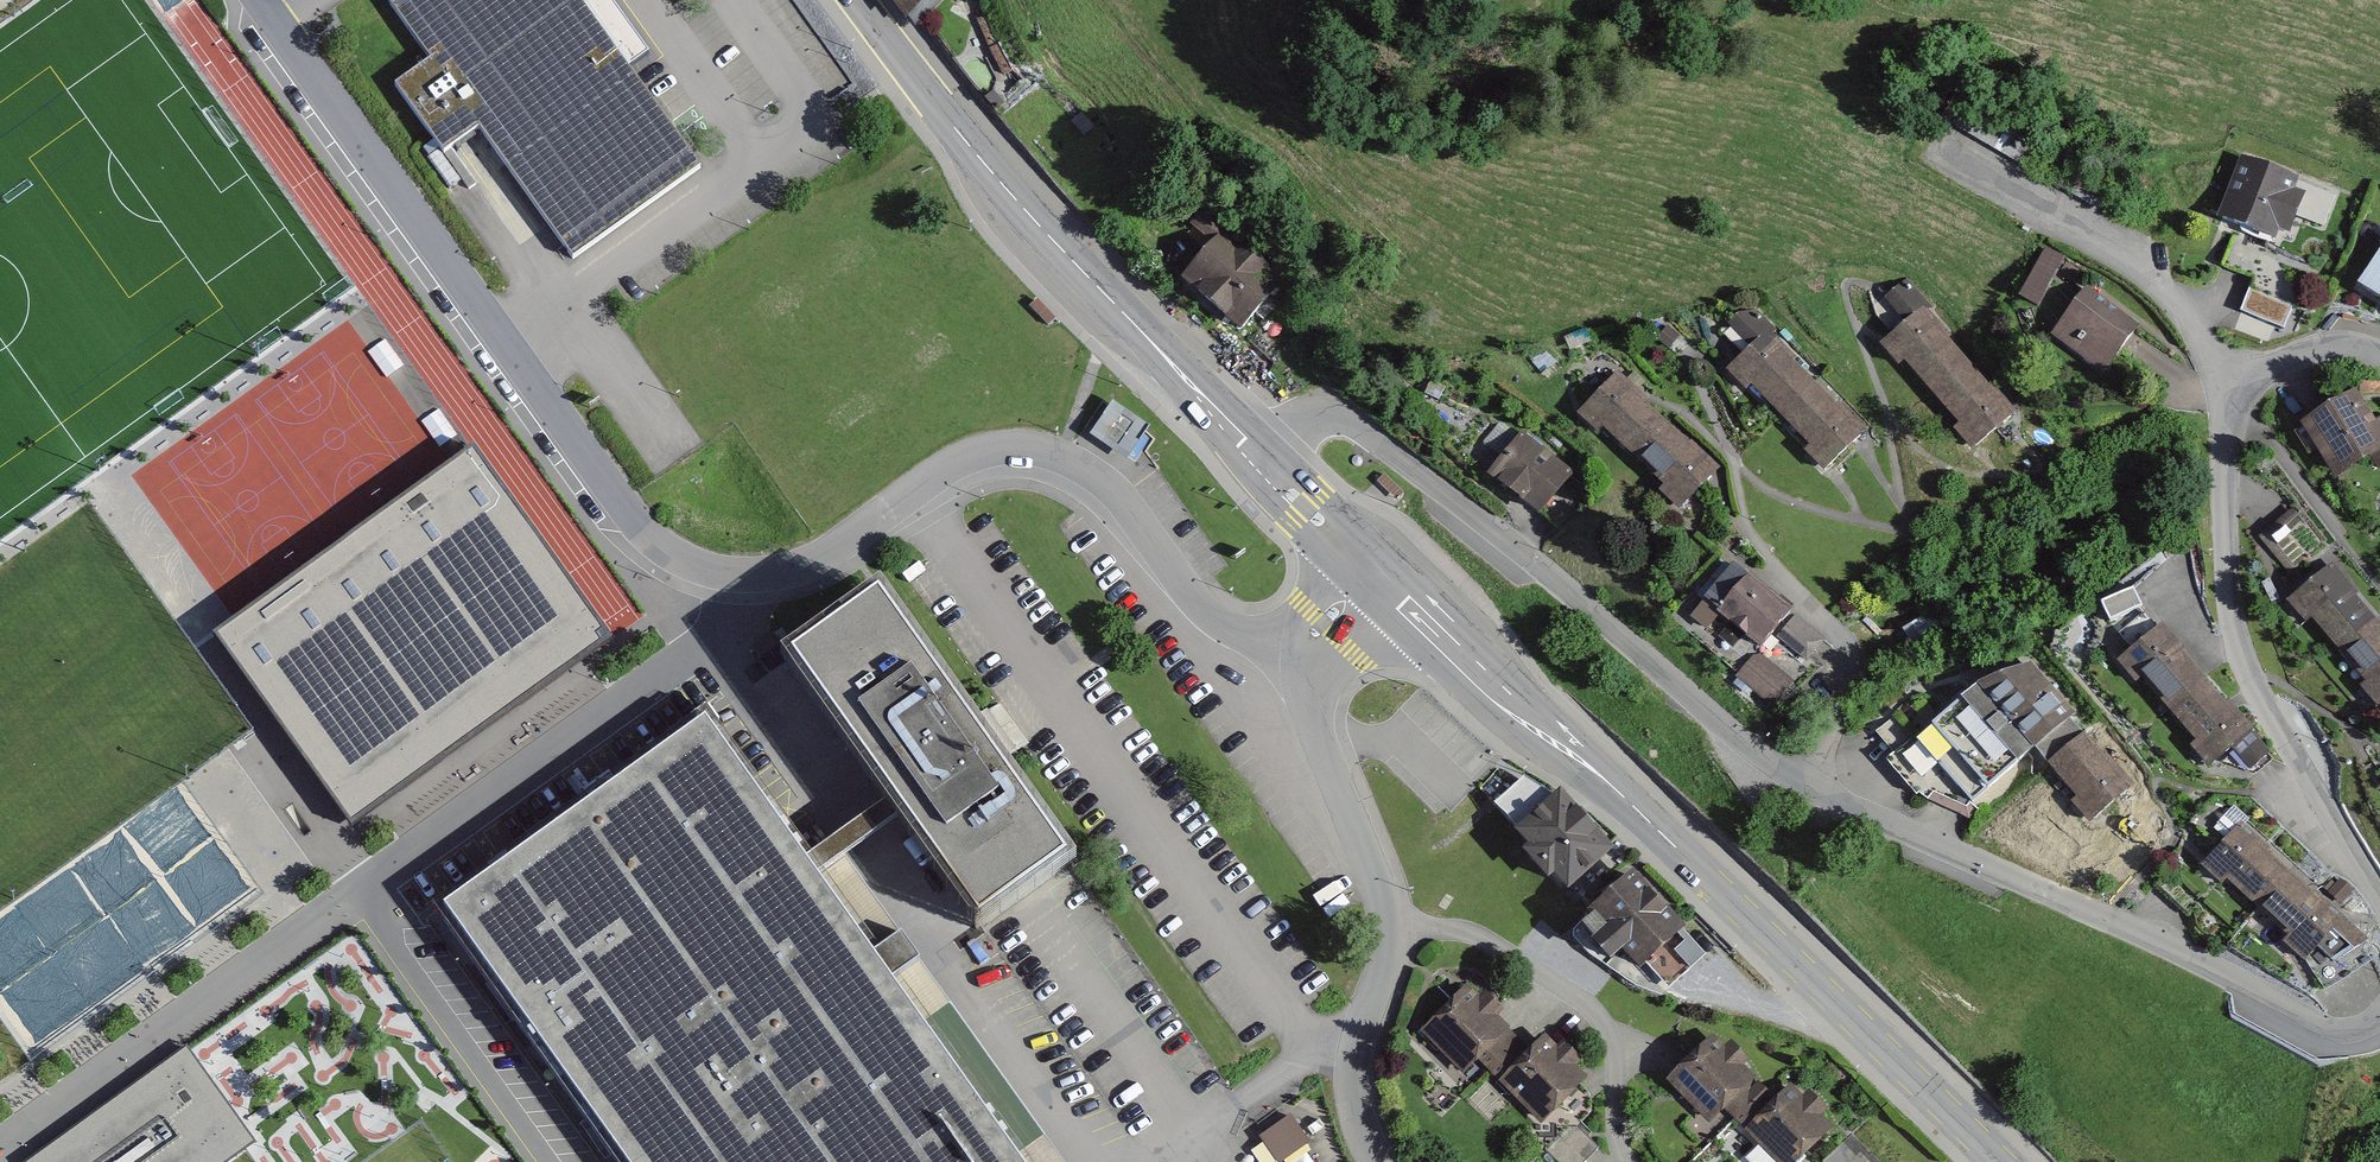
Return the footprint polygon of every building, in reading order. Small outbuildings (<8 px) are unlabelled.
[(572,263),(702,171),(628,66),(582,2),(580,0),(385,0),(435,70),(398,96),(446,163),(469,147),(483,137),(572,263)] [(582,2),(628,66),(651,50),(615,0),(584,0),(582,2)] [(916,13),(933,0),(906,0),(916,13)] [(2329,197),(2237,162),(2216,217),(2274,239),(2279,227),(2297,234),(2302,220),(2318,226),(2329,197)] [(1206,216),(1191,233),(1212,251),(1181,287),(1242,339),(1287,286),(1206,216)] [(2064,256),(2045,245),(2018,294),(2038,304),(2064,256)] [(2358,282),(2379,296),(2379,248),(2358,282)] [(1930,393),(1970,358),(1905,283),(1882,303),(1901,325),(1880,344),(1898,365),(1903,361),(1930,393)] [(2140,324),(2087,283),(2049,333),(2101,373),(2140,324)] [(2292,304),(2249,288),(2240,311),(2284,327),(2292,304)] [(1779,414),(1817,378),(1768,327),(1749,307),(1729,326),(1748,346),(1725,368),(1746,390),(1751,385),(1779,414)] [(1270,318),(1249,343),(1274,364),(1295,339),(1270,318)] [(1971,448),(2015,410),(1970,358),(1930,393),(1958,423),(1953,428),(1971,448)] [(1634,456),(1668,419),(1617,372),(1578,414),(1598,433),(1603,428),(1634,456)] [(1823,470),(1866,430),(1817,378),(1779,414),(1808,445),(1803,450),(1823,470)] [(2355,387),(2301,420),(2335,477),(2363,460),(2370,470),(2379,464),(2379,417),(2376,420),(2355,387)] [(1149,426),(1113,400),(1090,434),(1126,459),(1149,426)] [(1566,470),(1502,415),(1474,449),(1488,460),(1471,480),(1522,522),(1566,470)] [(1678,510),(1719,466),(1668,419),(1634,456),(1664,484),(1658,491),(1678,510)] [(612,638),(474,446),(214,632),(352,824),(612,638)] [(2320,545),(2298,515),(2259,543),(2282,574),(2320,545)] [(1791,607),(1738,562),(1702,604),(1693,596),(1678,613),(1697,629),(1706,619),(1749,656),(1791,607)] [(2338,649),(2378,616),(2332,562),(2286,600),(2305,622),(2311,618),(2338,649)] [(2142,605),(2134,585),(2101,599),(2109,619),(2142,605)] [(892,794),(906,813),(982,920),(1066,860),(1072,855),(881,588),(790,652),(826,703),(849,734),(892,794)] [(1824,639),(1794,614),(1776,635),(1806,660),(1824,639)] [(2379,706),(2379,619),(2378,616),(2338,649),(2364,681),(2360,684),(2379,707),(2379,706)] [(2161,714),(2208,674),(2163,621),(2116,660),(2161,714)] [(1792,675),(1758,650),(1737,677),(1771,702),(1792,675)] [(2064,720),(2026,668),(1975,680),(1885,754),(1912,787),(1930,772),(1956,803),(2023,753),(2064,720)] [(2207,767),(2254,728),(2208,674),(2161,714),(2207,767)] [(445,907),(628,1161),(766,1161),(936,1040),(818,876),(805,856),(707,720),(615,785),(445,907)] [(2064,720),(2023,753),(2061,802),(2054,808),(2076,835),(2130,792),(2104,759),(2098,764),(2064,720)] [(1615,853),(1557,790),(1522,779),(1497,803),(1528,853),(1519,862),(1543,888),(1552,879),(1568,896),(1615,853)] [(906,813),(892,794),(805,856),(818,876),(906,813)] [(2260,909),(2293,871),(2240,824),(2202,866),(2222,884),(2227,879),(2260,909)] [(2334,962),(2370,939),(2293,871),(2260,909),(2288,934),(2282,941),(2305,961),(2318,947),(2334,962)] [(1678,930),(1634,875),(1582,917),(1596,934),(1587,941),(1606,965),(1625,949),(1637,963),(1678,930)] [(2353,890),(2340,878),(2328,890),(2342,903),(2353,890)] [(1527,1048),(1461,979),(1408,1029),(1456,1079),(1477,1058),(1543,1126),(1592,1079),(1546,1030),(1527,1048)] [(1711,1034),(1664,1080),(1744,1161),(1794,1161),(1833,1125),(1823,1115),(1829,1110),(1810,1090),(1798,1101),(1783,1087),(1776,1094),(1746,1064),(1753,1057),(1737,1040),(1723,1046),(1711,1034)] [(766,1161),(1024,1161),(936,1040),(766,1161)] [(185,1050),(24,1161),(230,1161),(252,1147),(185,1050)] [(1290,1112),(1258,1135),(1277,1161),(1281,1161),(1311,1141),(1290,1112)] [(1853,1138),(1824,1161),(1826,1161),(1876,1161),(1853,1138)]
